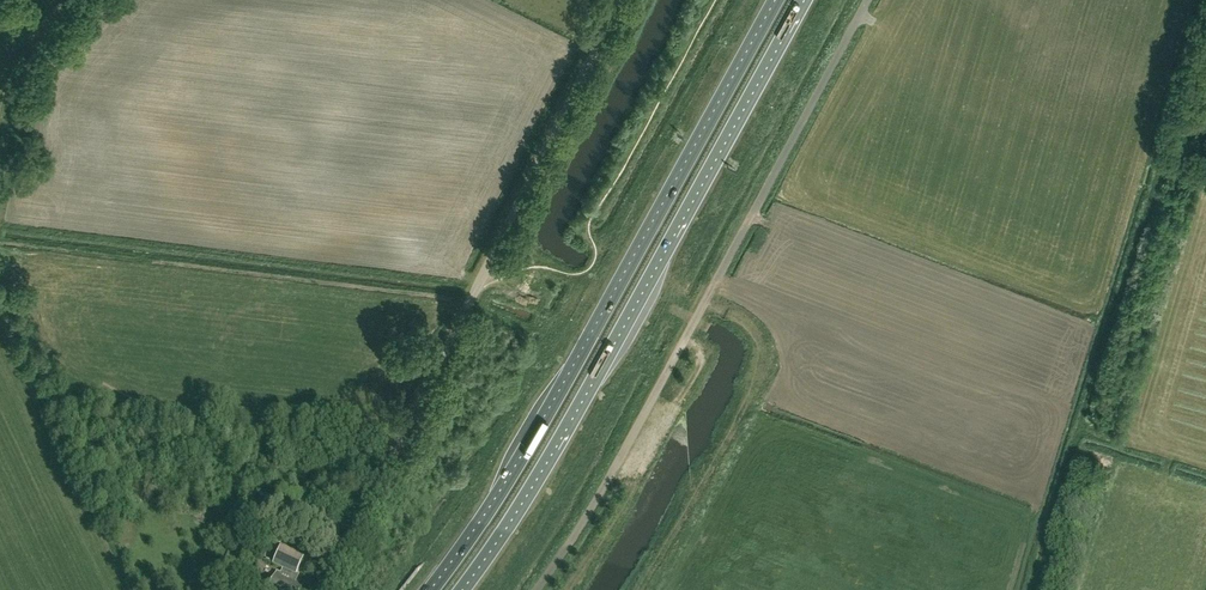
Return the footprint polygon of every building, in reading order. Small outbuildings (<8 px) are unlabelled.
[(197,456),(198,446),(181,443),(180,453),(197,456)] [(296,574),(304,557),(281,546),(273,564),(283,569),(281,574),(276,573),(268,589),(300,589),(303,585),(295,581),(298,575),(296,574)]
